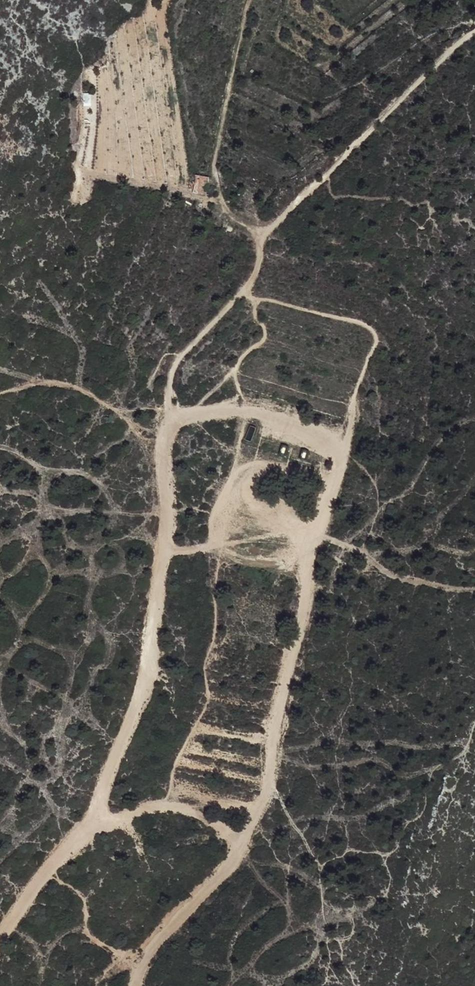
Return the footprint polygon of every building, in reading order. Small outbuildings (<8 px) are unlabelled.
[(206,195),(209,176),(196,174),(192,193),(206,195)]
